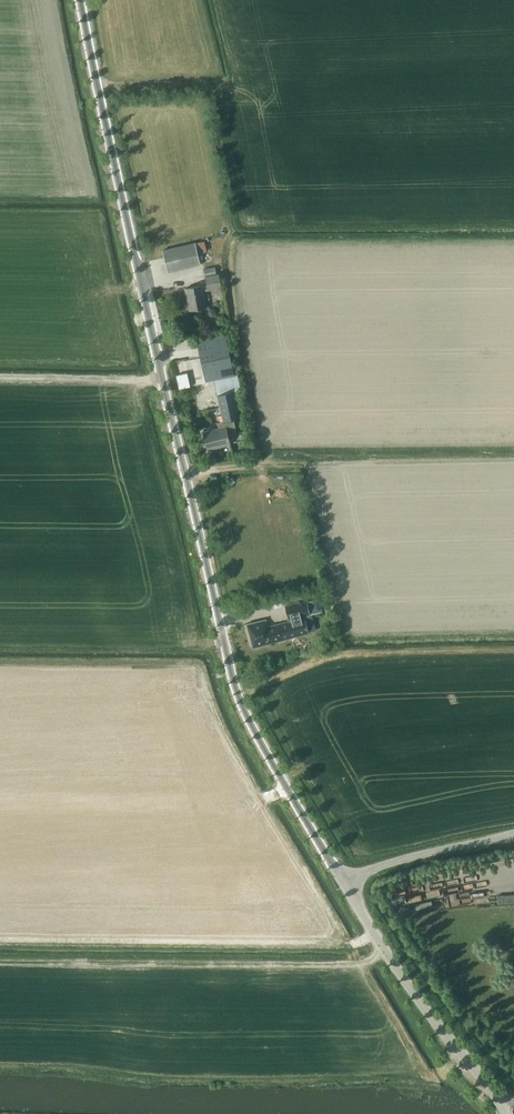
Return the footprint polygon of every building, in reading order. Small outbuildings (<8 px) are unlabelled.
[(197,239),(200,250),(208,248),(205,237),(197,239)] [(167,272),(200,264),(195,243),(162,250),(167,272)] [(216,274),(215,267),(203,269),(205,276),(216,274)] [(203,291),(221,287),(218,274),(205,277),(207,286),(202,287),(202,285),(184,288),(189,310),(206,307),(203,291)] [(197,340),(206,381),(213,379),(217,395),(221,415),(223,421),(221,422),(219,422),(217,423),(218,428),(202,432),(206,449),(229,444),(227,436),(236,434),(233,419),(239,418),(235,402),(240,401),(239,396),(234,397),(233,391),(240,389),(237,374),(234,374),(225,334),(197,340)] [(206,472),(207,478),(221,476),(220,470),(206,472)] [(320,598),(307,601),(310,614),(322,611),(320,598)] [(310,614),(307,601),(285,606),(288,619),(287,619),(288,622),(267,627),(265,620),(246,624),(253,647),(309,633),(304,617),(310,615),(310,614)] [(497,904),(513,902),(513,894),(497,896),(497,904)]
